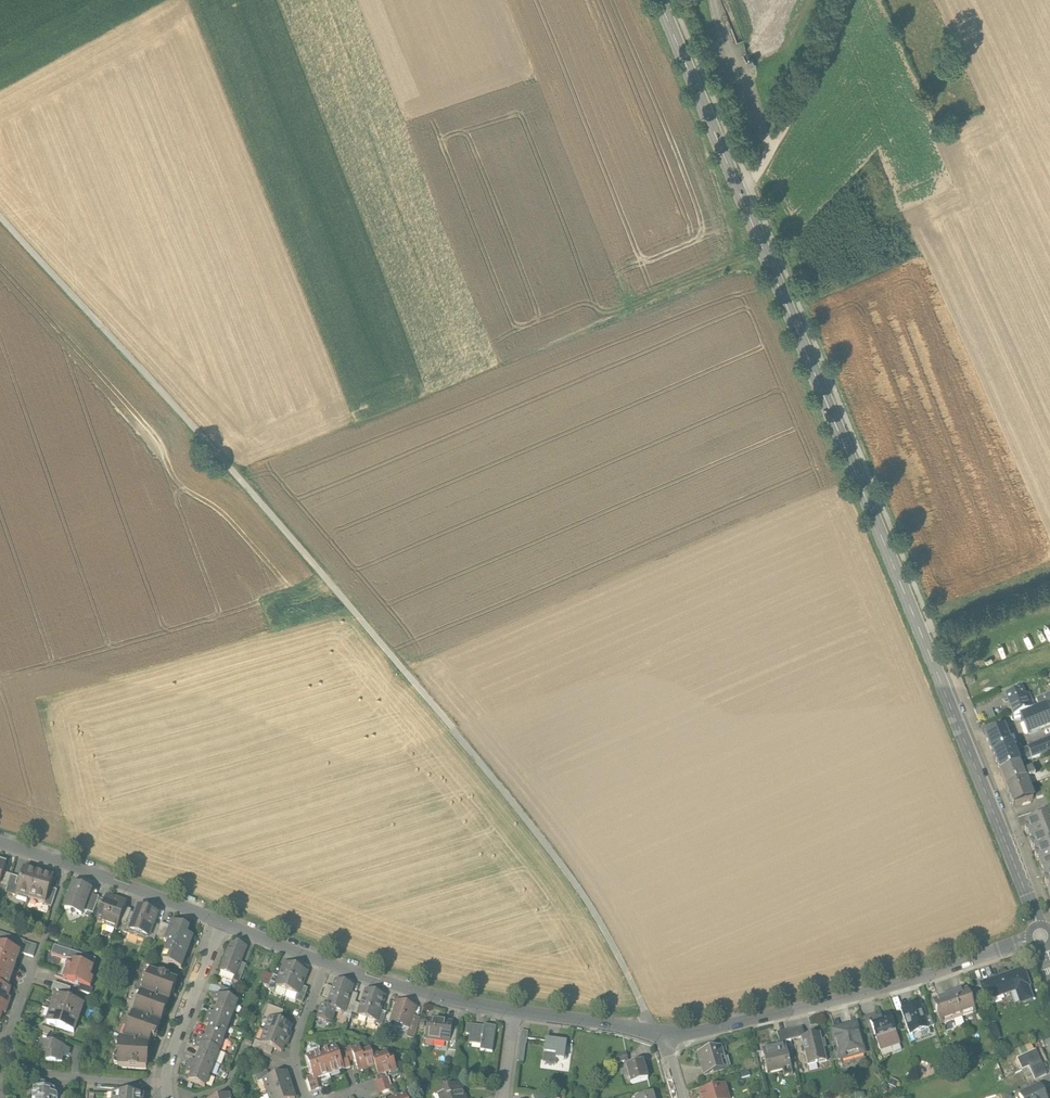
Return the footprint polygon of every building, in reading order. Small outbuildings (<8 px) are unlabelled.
[(973,671),(966,674),(969,682),(976,679),(973,671)] [(1037,698),(1040,705),(1049,701),(1049,692),(1037,698)] [(1008,702),(1013,715),(1021,712),(1035,707),(1030,694),(1008,702)] [(1021,712),(1029,733),(1049,725),(1049,701),(1040,705),(1035,707),(1021,712)] [(1006,726),(989,732),(996,752),(1013,745),(1006,726)] [(1033,759),(1049,752),(1049,740),(1029,748),(1033,759)] [(1013,745),(996,752),(1004,770),(1028,761),(1033,759),(1029,748),(1017,753),(1013,745)] [(1028,761),(1004,770),(1000,772),(1006,787),(1027,779),(1044,772),(1041,765),(1031,768),(1028,761)] [(1027,779),(1006,787),(1014,809),(1036,800),(1027,779)] [(1041,798),(1049,795),(1049,786),(1038,791),(1041,798)] [(1024,823),(1034,851),(1049,846),(1049,814),(1024,823)] [(1034,851),(1048,888),(1049,887),(1049,846),(1034,851)] [(1,883),(9,858),(0,856),(0,883),(1,883)] [(37,868),(24,864),(16,892),(29,896),(37,868)] [(55,873),(37,868),(29,896),(47,901),(55,873)] [(83,914),(93,885),(71,878),(62,907),(83,914)] [(116,924),(126,895),(105,888),(96,918),(116,924)] [(147,939),(157,909),(135,902),(125,932),(147,939)] [(187,924),(170,919),(158,959),(181,966),(190,934),(185,932),(187,924)] [(227,937),(216,970),(234,977),(246,943),(227,937)] [(17,959),(21,947),(0,940),(0,953),(17,959)] [(13,972),(17,959),(0,953),(0,967),(13,972)] [(99,964),(67,954),(60,974),(91,985),(99,964)] [(295,965),(280,959),(268,990),(283,996),(295,965)] [(176,975),(147,965),(138,988),(167,999),(176,975)] [(310,971),(295,965),(283,996),(298,1001),(310,971)] [(1033,996),(1021,965),(983,979),(990,998),(1012,990),(1017,1002),(1033,996)] [(8,984),(13,972),(0,967),(0,981),(8,984)] [(331,997),(329,1005),(334,1007),(344,1010),(353,983),(332,976),(329,984),(323,982),(319,994),(331,997)] [(13,986),(8,984),(0,981),(0,1000),(7,1002),(13,986)] [(375,991),(363,987),(353,1017),(365,1021),(375,991)] [(53,988),(48,1004),(77,1013),(82,997),(53,988)] [(160,1020),(167,999),(138,988),(130,1009),(160,1020)] [(231,1012),(236,1000),(211,990),(206,1003),(231,1012)] [(967,990),(949,996),(956,1017),(974,1011),(967,990)] [(388,995),(375,991),(365,1021),(378,1025),(388,995)] [(949,996),(931,1003),(938,1023),(956,1017),(949,996)] [(394,997),(386,1021),(413,1030),(418,1015),(413,1013),(416,1004),(394,997)] [(899,1007),(910,1038),(929,1032),(919,1000),(899,1007)] [(329,1005),(317,1002),(312,1016),(329,1022),(334,1007),(329,1005)] [(227,1024),(231,1012),(206,1003),(202,1015),(227,1024)] [(48,1004),(43,1019),(72,1028),(77,1013),(48,1004)] [(154,1037),(160,1020),(130,1009),(122,1035),(146,1037),(154,1037)] [(222,1036),(227,1024),(202,1015),(197,1027),(222,1036)] [(291,1024),(266,1015),(262,1026),(287,1035),(291,1024)] [(448,1046),(452,1018),(427,1015),(423,1042),(448,1046)] [(829,1026),(837,1059),(864,1052),(856,1019),(829,1026)] [(501,1053),(504,1025),(466,1020),(462,1048),(501,1053)] [(872,1026),(878,1051),(899,1045),(892,1020),(872,1026)] [(283,1046),(287,1035),(262,1026),(258,1037),(283,1046)] [(218,1049),(222,1036),(197,1027),(193,1039),(218,1049)] [(520,1059),(527,1059),(530,1029),(523,1028),(520,1059)] [(799,1035),(806,1064),(825,1060),(819,1030),(799,1035)] [(146,1037),(115,1035),(113,1064),(144,1065),(146,1037)] [(42,1036),(41,1057),(64,1058),(65,1037),(42,1036)] [(564,1058),(566,1039),(543,1036),(541,1055),(564,1058)] [(213,1061),(218,1049),(193,1039),(188,1052),(213,1061)] [(335,1042),(319,1047),(327,1073),(343,1067),(342,1065),(337,1049),(335,1042)] [(351,1058),(355,1070),(372,1064),(368,1053),(366,1045),(360,1047),(358,1042),(347,1045),(351,1058)] [(693,1051),(700,1075),(727,1067),(720,1044),(693,1051)] [(343,1047),(347,1059),(351,1058),(347,1045),(343,1047)] [(319,1047),(302,1053),(309,1075),(311,1078),(315,1077),(327,1073),(319,1047)] [(337,1049),(342,1065),(348,1063),(347,1059),(343,1047),(337,1049)] [(372,1064),(375,1074),(394,1068),(388,1047),(368,1053),(372,1064)] [(1034,1067),(1038,1078),(1049,1075),(1049,1071),(1043,1049),(1020,1056),(1024,1069),(1034,1067)] [(209,1073),(213,1061),(188,1052),(184,1064),(209,1073)] [(785,1052),(761,1057),(765,1073),(788,1067),(785,1052)] [(628,1082),(647,1077),(641,1058),(623,1064),(628,1082)] [(204,1085),(209,1073),(184,1064),(179,1076),(204,1085)] [(287,1068),(259,1076),(263,1090),(291,1082),(287,1068)] [(386,1071),(370,1075),(376,1092),(391,1087),(386,1071)] [(309,1075),(304,1076),(308,1089),(318,1086),(315,1077),(311,1078),(309,1075)] [(429,1089),(432,1097),(465,1097),(458,1079),(429,1089)] [(698,1097),(729,1097),(725,1081),(696,1089),(698,1097)] [(263,1090),(265,1097),(288,1097),(295,1096),(291,1082),(263,1090)] [(26,1097),(52,1097),(58,1097),(58,1091),(51,1091),(51,1088),(40,1088),(40,1084),(32,1084),(32,1095),(26,1095),(26,1097)] [(1017,1094),(1019,1097),(1045,1097),(1038,1084),(1017,1094)] [(109,1090),(108,1097),(143,1097),(144,1093),(109,1090)]
